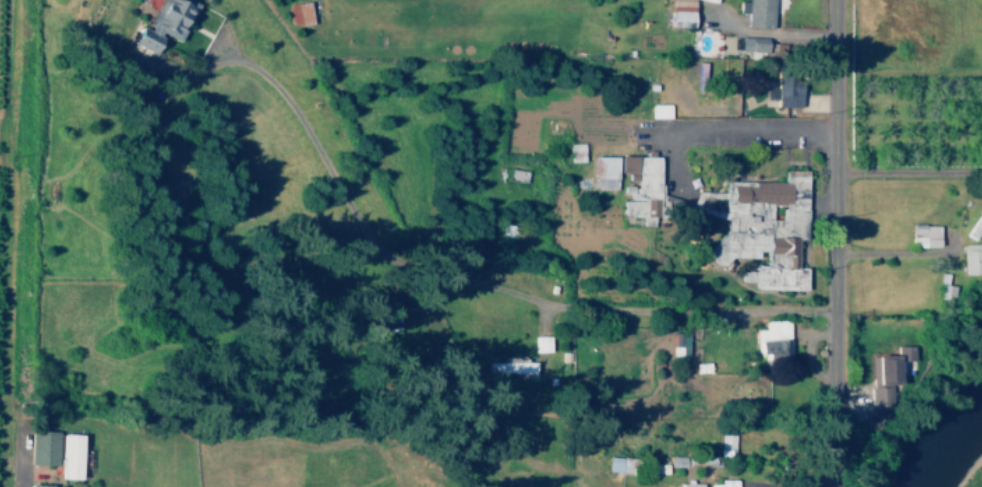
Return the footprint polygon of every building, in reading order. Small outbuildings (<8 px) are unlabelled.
[(188,0),(154,0),(141,29),(132,25),(125,43),(148,53),(157,33),(174,41),(191,1),(188,0)] [(689,0),(667,0),(666,25),(688,26),(689,0)] [(769,0),(744,0),(744,1),(741,1),(741,26),(768,27),(769,0)] [(307,23),(305,2),(286,3),(288,24),(307,23)] [(722,52),(731,52),(730,36),(720,37),(720,44),(721,44),(722,52)] [(761,51),(762,37),(735,37),(735,50),(761,51)] [(797,106),(797,78),(774,78),(774,88),(763,88),(763,99),(773,98),(773,106),(797,106)] [(667,117),(666,104),(649,104),(649,118),(667,117)] [(612,156),(587,156),(587,178),(576,178),(577,188),(612,187),(612,156)] [(656,156),(615,156),(615,172),(634,172),(633,188),(626,188),(626,200),(619,200),(618,216),(655,216),(656,206),(665,206),(665,195),(656,195),(656,156)] [(523,171),(507,169),(506,178),(522,180),(523,171)] [(935,224),(909,225),(909,247),(935,246),(935,224)] [(958,274),(978,274),(978,244),(958,244),(958,274)] [(783,320),(761,321),(762,329),(751,329),(752,357),(785,355),(783,320)] [(685,333),(670,332),(669,355),(684,356),(685,333)] [(545,336),(531,336),(532,351),(546,351),(545,336)] [(868,354),(868,412),(885,412),(885,384),(893,384),(893,360),(906,360),(906,346),(892,346),(892,354),(868,354)] [(520,356),(501,356),(501,362),(482,361),(482,371),(510,372),(510,377),(530,377),(530,361),(520,361),(520,356)] [(692,363),(692,373),(706,372),(705,362),(692,363)] [(53,431),(26,430),(25,464),(52,465),(53,431)] [(76,434),(57,433),(56,478),(75,479),(76,434)] [(732,434),(718,434),(719,454),(732,454),(732,434)] [(628,472),(628,457),(604,457),(604,472),(628,472)] [(716,479),(716,484),(706,484),(706,486),(734,486),(734,479),(716,479)]
